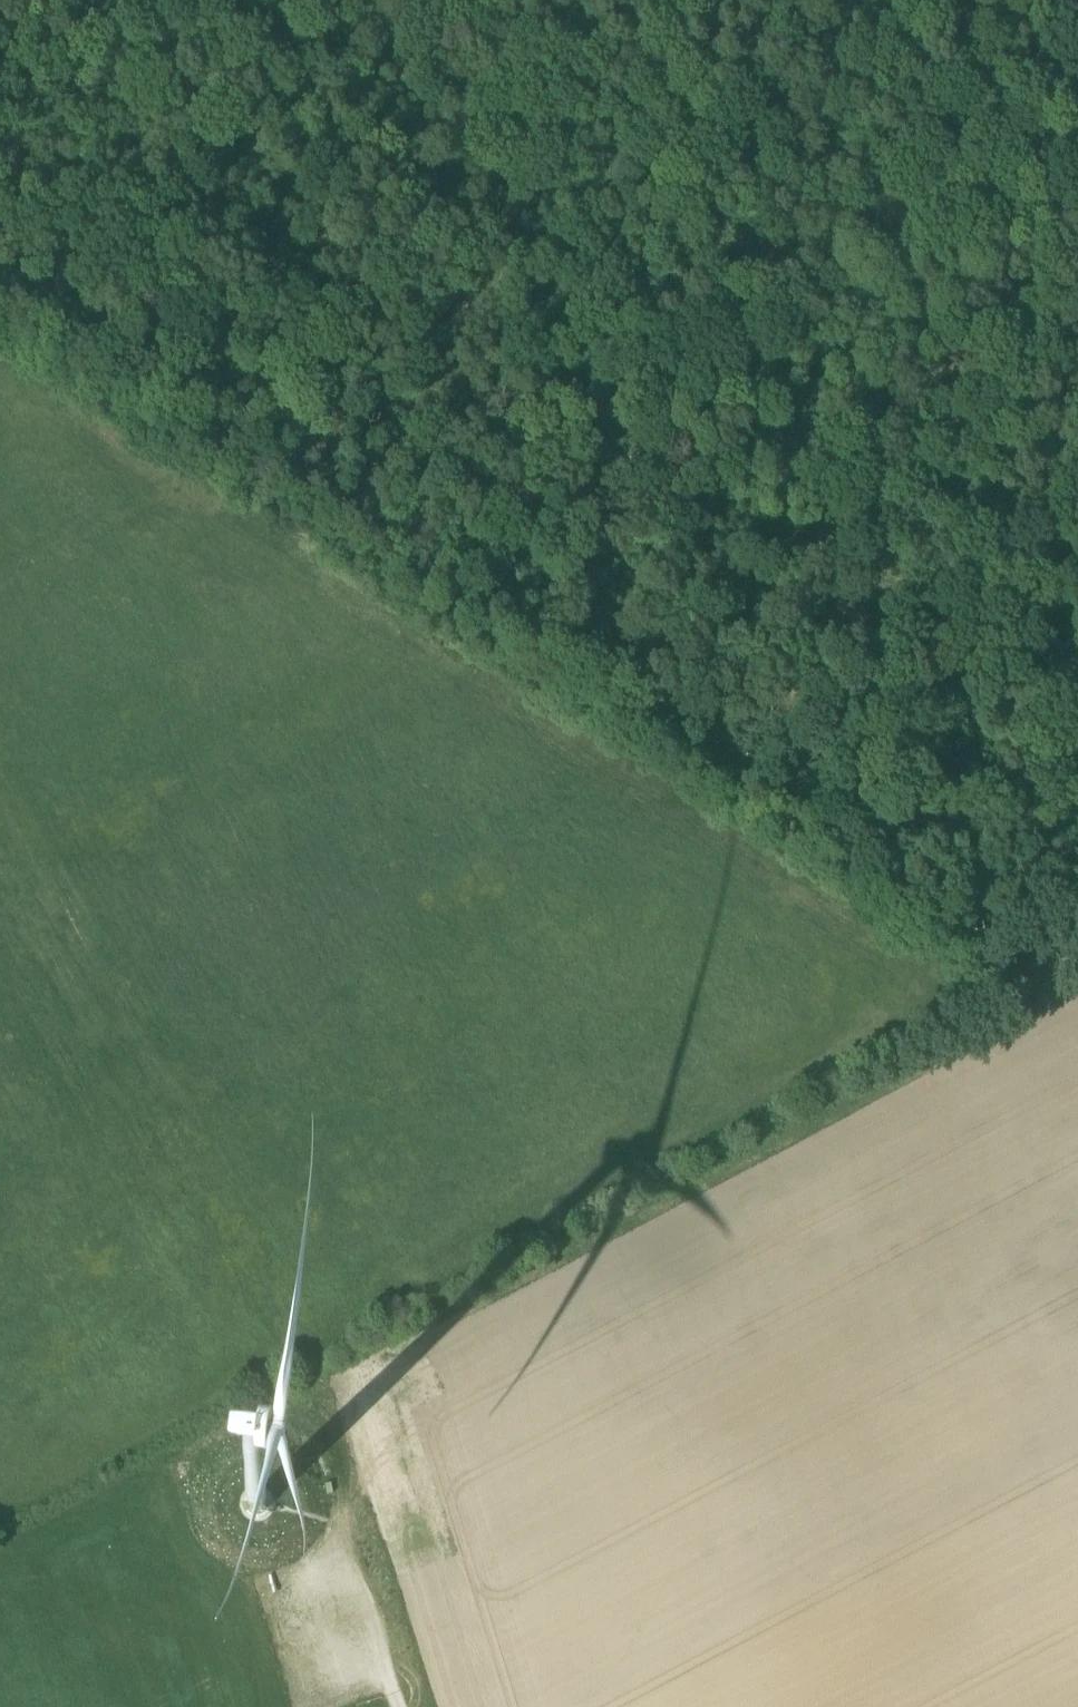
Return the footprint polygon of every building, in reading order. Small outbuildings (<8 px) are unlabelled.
[(233,1500),(233,1503),(233,1505),(233,1506),(233,1507),(234,1510),(234,1511),(235,1513),(237,1516),(237,1517),(239,1518),(240,1520),(242,1522),(243,1522),(244,1524),(246,1525),(249,1526),(253,1527),(257,1528),(259,1528),(266,1526),(268,1525),(271,1524),(272,1523),(274,1521),(275,1520),(278,1517),(278,1516),(279,1514),(280,1513),(281,1511),(281,1510),(282,1506),(282,1503),(282,1499),(281,1497),(281,1495),(280,1493),(279,1490),(276,1487),(275,1485),(273,1484),(272,1483),(271,1482),(269,1482),(268,1481),(266,1480),(264,1479),(262,1479),(258,1479),(256,1479),(252,1479),(251,1479),(249,1480),(247,1481),(245,1482),(244,1483),(242,1485),(239,1487),(238,1489),(236,1492),(235,1493),(234,1496),(234,1498),(233,1500)]
